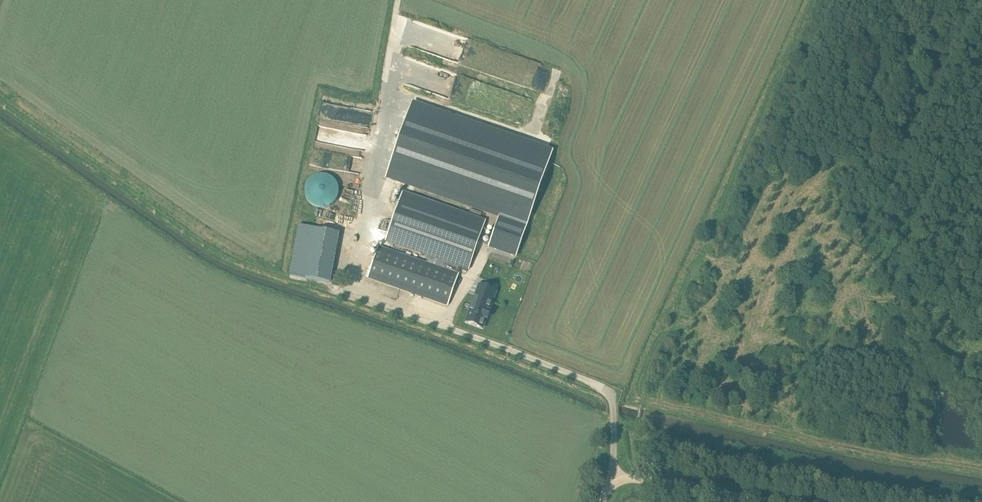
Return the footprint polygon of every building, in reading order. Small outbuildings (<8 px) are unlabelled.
[(499,216),(488,246),(503,251),(517,255),(553,152),(536,146),(413,103),(404,128),(387,177),(499,216)] [(305,190),(304,191),(305,193),(305,195),(305,196),(306,198),(306,199),(307,201),(308,202),(309,203),(310,205),(312,206),(313,206),(315,207),(316,208),(318,208),(319,209),(321,209),(323,209),(324,209),(326,208),(328,208),(329,207),(331,206),(332,206),(333,205),(334,203),(336,202),(337,201),(337,199),(338,198),(339,196),(339,195),(339,193),(339,191),(339,190),(339,188),(339,186),(338,185),(337,183),(337,182),(336,181),(334,179),(333,178),(332,177),(331,176),(329,176),(328,175),(326,174),(324,174),(323,174),(321,174),(319,174),(318,174),(316,175),(315,176),(313,176),(312,177),(310,178),(309,179),(308,181),(307,182),(306,183),(306,185),(305,186),(305,188),(305,190)] [(379,247),(368,279),(447,306),(458,274),(457,274),(459,267),(468,270),(485,220),(404,192),(386,241),(428,256),(426,263),(379,247)] [(330,282),(339,232),(315,228),(305,278),(330,282)] [(487,319),(490,312),(489,312),(497,290),(480,284),(466,322),(483,328),(486,319),(487,319)]
